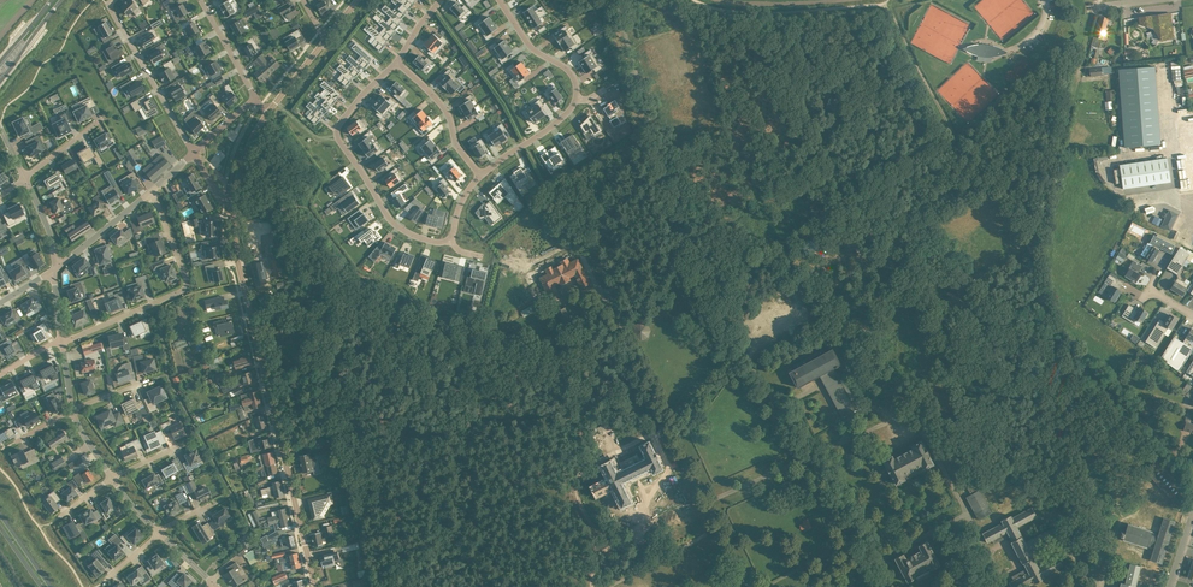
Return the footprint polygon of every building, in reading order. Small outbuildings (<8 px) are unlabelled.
[(121,7),(124,10),(123,11),(124,11),(123,12),(124,13),(125,14),(125,13),(127,15),(132,11),(135,14),(137,13),(139,15),(139,16),(144,13),(136,0),(135,0),(133,2),(131,0),(128,0),(127,1),(126,1),(124,4),(121,7)] [(235,1),(231,3),(229,0),(220,5),(223,9),(222,10),(224,13),(225,13),(227,17),(240,10),(235,1)] [(329,8),(328,7),(326,3),(329,1),(331,0),(319,0),(321,3),(317,5),(320,9),(319,10),(322,15),(325,12),(325,11),(329,8)] [(391,1),(397,6),(393,11),(402,18),(406,14),(404,13),(408,8),(409,8),(401,2),(401,1),(400,0),(392,0),(391,1)] [(401,1),(401,2),(409,8),(408,8),(409,9),(414,4),(413,3),(416,0),(402,0),(401,1)] [(457,2),(450,8),(461,19),(470,10),(465,5),(462,7),(457,2)] [(287,15),(290,20),(294,17),(293,16),(298,13),(294,5),(291,7),(288,3),(279,8),(283,16),(287,15)] [(171,11),(172,13),(176,11),(178,14),(177,14),(178,16),(179,16),(180,17),(187,13),(184,7),(183,5),(182,4),(175,8),(171,11)] [(244,12),(247,17),(260,10),(257,4),(244,12)] [(385,5),(382,9),(391,17),(387,22),(395,30),(399,25),(398,24),(403,19),(402,18),(393,11),(389,8),(385,5)] [(532,7),(524,12),(529,20),(544,10),(542,6),(534,11),(532,7)] [(544,10),(529,20),(534,28),(542,23),(539,18),(547,14),(544,10)] [(1171,13),(1157,15),(1160,38),(1161,40),(1174,38),(1171,13)] [(1157,15),(1148,16),(1139,17),(1140,24),(1153,28),(1160,38),(1157,15)] [(1108,18),(1106,17),(1100,16),(1094,37),(1091,46),(1099,48),(1102,39),(1104,39),(1105,34),(1107,28),(1106,28),(1108,18)] [(480,18),(474,23),(477,26),(481,32),(493,22),(489,17),(482,21),(480,18)] [(243,18),(240,20),(232,25),(238,36),(247,31),(247,30),(244,26),(247,25),(243,18)] [(150,25),(153,29),(162,24),(160,19),(150,25)] [(382,19),(378,23),(384,28),(380,33),(388,40),(388,41),(393,36),(391,35),(396,30),(395,30),(387,22),(382,19)] [(99,34),(104,43),(111,39),(109,35),(112,33),(105,22),(98,26),(101,32),(99,34)] [(193,22),(186,26),(191,35),(198,31),(193,22)] [(493,22),(481,32),(485,37),(487,41),(493,36),(491,33),(498,28),(497,27),(498,26),(496,24),(495,25),(493,22)] [(371,26),(367,30),(376,38),(372,43),(375,46),(376,47),(380,51),(385,46),(384,45),(388,41),(388,40),(380,33),(375,29),(374,29),(371,26)] [(562,33),(555,37),(560,44),(573,36),(566,26),(560,30),(562,33)] [(276,27),(269,31),(272,37),(280,33),(276,27)] [(289,35),(284,38),(286,42),(291,50),(292,50),(292,51),(296,49),(295,48),(297,47),(299,46),(300,45),(300,44),(297,39),(303,35),(299,29),(298,30),(293,32),(289,35)] [(141,42),(144,48),(153,42),(151,39),(154,36),(151,33),(149,30),(142,34),(144,37),(142,39),(141,40),(142,42),(141,42)] [(431,37),(429,39),(440,49),(445,44),(448,41),(442,36),(440,39),(435,35),(434,34),(433,35),(432,34),(430,36),(431,37)] [(573,36),(560,44),(565,51),(571,47),(573,50),(579,46),(573,36)] [(258,45),(253,37),(246,41),(249,45),(244,47),(250,57),(260,51),(261,50),(258,45)] [(429,39),(424,45),(430,50),(428,53),(433,58),(436,55),(436,54),(440,49),(429,39)] [(495,42),(489,46),(492,49),(493,48),(497,54),(496,55),(509,46),(507,43),(508,43),(506,40),(505,41),(504,40),(498,45),(495,42)] [(208,48),(209,48),(207,44),(206,45),(204,41),(197,45),(195,41),(184,47),(187,51),(193,48),(199,58),(210,51),(208,48)] [(112,60),(124,53),(121,48),(118,50),(116,48),(115,49),(112,42),(105,47),(106,49),(109,55),(106,57),(109,63),(113,61),(112,60)] [(162,43),(160,45),(152,49),(154,52),(149,56),(150,57),(148,58),(150,62),(152,61),(153,63),(164,57),(162,53),(164,52),(162,49),(165,48),(162,43)] [(352,46),(351,47),(361,56),(356,61),(363,67),(365,69),(369,64),(368,63),(372,58),(355,43),(352,46)] [(509,46),(496,55),(500,61),(502,64),(509,59),(506,56),(513,52),(509,46)] [(580,62),(579,63),(580,66),(581,65),(583,67),(596,59),(592,53),(590,49),(584,54),(586,57),(579,61),(580,62)] [(262,68),(269,75),(280,65),(272,56),(267,61),(262,54),(257,59),(263,67),(262,68)] [(350,55),(346,59),(351,64),(347,69),(354,76),(355,77),(360,72),(359,71),(363,67),(356,61),(350,55)] [(422,70),(428,63),(430,65),(433,62),(427,57),(425,60),(419,55),(413,62),(422,70)] [(596,59),(583,67),(587,73),(594,69),(596,72),(602,68),(600,65),(596,59)] [(162,80),(163,80),(164,83),(175,77),(171,70),(175,68),(171,61),(171,60),(166,63),(163,65),(166,69),(159,74),(161,77),(160,77),(162,80)] [(206,61),(199,65),(202,69),(206,67),(210,75),(213,79),(221,74),(219,70),(220,69),(215,61),(208,65),(206,61)] [(121,77),(133,70),(129,62),(120,67),(118,63),(111,67),(113,71),(116,69),(121,77)] [(513,64),(506,68),(509,72),(509,71),(513,77),(526,68),(521,62),(515,67),(513,64)] [(341,64),(337,68),(343,73),(338,79),(346,86),(351,81),(350,80),(354,76),(347,69),(341,64)] [(1184,76),(1192,74),(1192,65),(1187,66),(1182,67),(1184,76)] [(1158,66),(1122,68),(1127,146),(1163,144),(1158,66)] [(261,81),(269,75),(262,68),(255,74),(261,81)] [(526,68),(513,77),(517,82),(520,86),(526,81),(523,78),(530,73),(529,72),(530,72),(528,69),(527,70),(526,68)] [(1102,75),(1102,68),(1086,69),(1087,76),(1102,75)] [(445,77),(440,83),(446,89),(457,78),(448,69),(443,75),(445,77)] [(221,76),(214,80),(217,85),(224,81),(221,76)] [(181,78),(169,85),(171,84),(173,89),(169,91),(172,96),(172,95),(175,100),(188,93),(180,79),(182,78),(181,78)] [(457,78),(446,89),(452,95),(457,90),(460,92),(465,87),(457,78)] [(324,80),(320,85),(329,92),(324,97),(332,104),(331,104),(333,105),(337,100),(336,99),(340,94),(332,87),(326,82),(324,80)] [(142,90),(144,89),(139,81),(131,85),(129,81),(120,87),(122,91),(128,88),(132,96),(136,94),(142,90)] [(396,81),(391,88),(396,93),(394,95),(399,100),(402,98),(408,91),(396,81)] [(228,84),(225,86),(226,95),(222,98),(229,106),(230,105),(233,105),(233,102),(237,99),(231,92),(232,91),(228,84)] [(554,86),(544,93),(548,99),(551,97),(552,98),(556,103),(559,101),(559,102),(562,100),(561,99),(563,98),(554,86)] [(1107,100),(1111,100),(1115,99),(1113,90),(1106,91),(1107,100)] [(319,92),(315,97),(320,102),(316,107),(323,114),(324,115),(329,110),(327,109),(331,104),(332,104),(324,97),(319,92)] [(57,93),(50,96),(52,101),(59,98),(57,93)] [(214,102),(210,107),(204,111),(212,121),(221,113),(216,107),(221,103),(221,104),(221,103),(213,94),(210,97),(214,102)] [(464,113),(475,106),(470,99),(473,98),(471,94),(464,98),(466,101),(460,105),(464,113)] [(379,98),(377,100),(389,111),(393,106),(396,103),(391,98),(388,100),(382,95),(381,96),(380,95),(378,97),(379,98)] [(73,111),(78,122),(92,116),(88,109),(96,105),(90,96),(77,103),(80,108),(73,111)] [(142,107),(148,117),(157,112),(155,107),(156,107),(151,98),(146,100),(144,96),(131,103),(135,111),(142,107)] [(536,102),(531,106),(540,118),(546,114),(541,107),(544,105),(540,99),(536,102)] [(377,100),(372,106),(378,111),(376,114),(382,119),(384,116),(389,111),(377,100)] [(616,100),(608,104),(608,105),(604,108),(608,117),(609,116),(611,120),(610,121),(614,127),(619,124),(620,125),(626,121),(623,116),(624,116),(619,107),(620,106),(616,100)] [(310,102),(306,106),(312,111),(307,117),(316,124),(320,119),(319,118),(323,114),(316,107),(310,102)] [(481,112),(479,113),(475,106),(464,113),(465,113),(469,120),(475,116),(477,119),(483,115),(481,112)] [(525,110),(522,112),(526,118),(529,116),(534,123),(535,122),(536,123),(538,121),(538,120),(540,118),(531,106),(525,110)] [(73,119),(68,109),(56,114),(59,121),(53,124),(58,135),(57,136),(58,138),(64,135),(63,134),(71,130),(67,122),(73,119)] [(414,112),(408,116),(411,119),(416,126),(427,116),(422,110),(416,114),(414,112)] [(581,126),(580,127),(584,134),(589,131),(588,130),(591,128),(592,130),(595,134),(599,132),(602,130),(598,124),(598,123),(597,124),(591,115),(580,125),(581,126)] [(191,124),(189,126),(192,129),(191,130),(194,134),(195,133),(196,134),(201,129),(200,128),(203,125),(195,116),(189,122),(191,124)] [(427,116),(416,126),(421,132),(424,135),(430,130),(427,127),(433,123),(427,116)] [(40,122),(31,126),(30,124),(26,126),(23,118),(21,118),(20,117),(14,120),(15,121),(13,122),(15,127),(15,128),(16,130),(16,131),(17,131),(19,136),(29,131),(31,130),(34,134),(43,127),(40,122)] [(359,119),(347,128),(348,129),(347,130),(349,132),(350,132),(352,135),(358,130),(361,134),(367,129),(364,126),(359,119)] [(499,126),(493,129),(494,132),(495,132),(501,142),(504,141),(504,142),(507,140),(506,139),(507,138),(503,131),(506,129),(502,123),(498,125),(499,126)] [(142,126),(135,129),(139,136),(145,132),(142,126)] [(365,139),(359,143),(364,150),(374,143),(373,143),(369,137),(371,135),(369,131),(363,136),(365,139)] [(487,133),(484,135),(488,141),(491,139),(495,146),(501,142),(495,132),(494,132),(489,135),(487,133)] [(109,139),(105,133),(94,140),(99,148),(106,144),(108,147),(115,143),(112,137),(109,139)] [(34,143),(26,147),(28,151),(27,152),(29,156),(32,155),(32,156),(35,154),(35,153),(42,150),(40,145),(43,143),(39,134),(31,138),(34,143)] [(577,141),(573,134),(563,140),(564,141),(562,143),(570,157),(576,153),(575,152),(574,150),(576,149),(573,143),(577,141)] [(161,136),(160,136),(152,141),(156,149),(166,143),(161,136)] [(481,138),(471,145),(479,158),(480,157),(481,158),(484,156),(483,155),(486,153),(482,147),(485,145),(481,138)] [(422,141),(417,146),(419,149),(420,148),(425,154),(426,154),(436,145),(430,139),(425,144),(422,141)] [(364,150),(363,150),(369,157),(375,153),(377,156),(383,151),(381,148),(376,141),(373,143),(374,143),(364,150)] [(425,154),(424,155),(430,161),(432,164),(438,159),(436,157),(442,152),(436,145),(426,154),(425,154)] [(89,146),(87,147),(78,153),(84,163),(85,162),(84,162),(93,156),(95,159),(96,159),(100,165),(104,163),(96,150),(95,150),(96,150),(93,152),(89,146)] [(554,155),(545,161),(549,169),(551,168),(557,164),(559,167),(566,163),(555,146),(550,149),(554,155)] [(134,152),(133,152),(131,149),(125,153),(133,166),(140,162),(134,152)] [(171,165),(167,161),(161,154),(154,160),(164,171),(171,165)] [(384,157),(374,165),(379,172),(385,167),(387,170),(394,166),(391,162),(389,164),(384,157)] [(1119,164),(1123,189),(1171,182),(1167,157),(1119,164)] [(62,166),(66,173),(77,166),(73,159),(62,166)] [(146,173),(148,177),(152,181),(164,171),(154,160),(147,166),(150,169),(146,173)] [(452,164),(443,172),(448,178),(451,175),(455,181),(462,176),(452,164)] [(84,178),(88,175),(81,165),(78,167),(84,178)] [(529,180),(531,183),(535,181),(530,174),(527,176),(521,167),(515,171),(516,172),(510,176),(522,195),(529,191),(524,184),(529,180)] [(1,185),(8,179),(0,168),(0,184),(1,185)] [(391,176),(385,180),(391,187),(403,178),(398,171),(395,168),(389,173),(391,176)] [(126,181),(121,185),(124,189),(123,190),(125,193),(126,193),(127,194),(137,187),(132,180),(136,177),(133,172),(124,177),(126,181)] [(59,182),(64,190),(70,186),(63,175),(59,177),(57,173),(46,180),(47,182),(46,183),(49,188),(59,182)] [(188,185),(184,188),(187,193),(191,191),(199,187),(197,182),(195,178),(195,179),(194,177),(195,177),(192,173),(189,175),(189,176),(184,179),(188,185)] [(341,195),(350,188),(349,187),(350,186),(343,176),(342,177),(339,173),(330,179),(331,180),(333,184),(329,187),(334,193),(338,190),(341,195)] [(108,193),(104,195),(109,204),(114,201),(120,198),(118,195),(122,192),(111,174),(106,177),(112,186),(106,190),(108,193)] [(444,178),(434,186),(444,197),(450,192),(446,186),(449,184),(444,178)] [(406,183),(391,193),(393,197),(392,198),(398,208),(406,203),(405,202),(400,194),(404,191),(409,188),(406,183)] [(497,185),(490,192),(498,202),(506,195),(510,199),(515,194),(518,197),(508,183),(508,184),(504,188),(501,184),(498,187),(497,185)] [(175,193),(170,196),(175,204),(179,202),(175,193)] [(196,193),(187,198),(190,203),(194,201),(196,205),(195,205),(198,209),(199,209),(201,213),(212,207),(209,202),(207,199),(204,194),(198,198),(196,194),(196,193)] [(89,208),(88,209),(90,213),(91,212),(94,216),(104,209),(100,202),(102,201),(103,201),(99,194),(98,194),(99,195),(93,198),(96,203),(89,207),(89,208)] [(346,212),(359,203),(354,195),(349,199),(346,195),(331,205),(334,209),(341,205),(346,212)] [(51,203),(50,203),(51,206),(52,206),(56,213),(61,210),(63,214),(73,210),(69,201),(62,205),(59,198),(50,202),(51,203)] [(482,204),(475,212),(481,220),(489,215),(494,222),(501,217),(502,217),(490,201),(489,201),(484,206),(482,204)] [(411,202),(404,209),(412,214),(409,217),(415,221),(423,210),(411,202)] [(9,211),(3,214),(9,226),(16,222),(13,217),(23,212),(19,203),(8,209),(9,211)] [(363,213),(360,209),(348,218),(356,230),(369,220),(364,212),(363,213)] [(1169,210),(1167,214),(1164,213),(1163,216),(1166,217),(1161,226),(1170,230),(1178,214),(1169,210)] [(140,223),(136,224),(132,226),(135,233),(144,229),(142,226),(154,221),(153,220),(155,218),(151,213),(150,212),(146,214),(144,211),(143,212),(144,213),(138,218),(140,223)] [(429,213),(426,224),(438,227),(443,229),(448,213),(439,211),(438,214),(433,213),(433,214),(429,213)] [(191,220),(193,226),(198,225),(197,224),(200,223),(201,231),(206,231),(206,236),(211,236),(211,237),(214,237),(214,236),(214,235),(216,235),(216,230),(215,230),(215,227),(216,227),(216,226),(216,221),(205,221),(205,222),(204,222),(204,221),(203,217),(191,220)] [(65,230),(72,241),(92,228),(87,220),(76,227),(74,224),(65,230)] [(249,239),(248,239),(248,246),(249,246),(249,244),(260,244),(260,238),(258,238),(258,233),(271,233),(271,225),(268,225),(268,223),(247,224),(251,224),(251,229),(250,229),(250,233),(249,233),(249,239)] [(1148,233),(1150,229),(1142,226),(1141,227),(1138,225),(1135,224),(1133,228),(1138,230),(1137,232),(1143,235),(1145,232),(1148,233)] [(120,229),(111,237),(112,239),(114,242),(115,242),(116,243),(125,236),(127,239),(132,235),(130,228),(123,233),(120,229)] [(375,233),(372,228),(366,233),(364,230),(363,230),(357,234),(359,237),(358,238),(361,243),(365,240),(369,246),(381,237),(377,231),(375,233)] [(153,256),(160,254),(165,251),(160,239),(154,242),(151,235),(144,237),(149,249),(148,249),(151,255),(153,255),(153,256)] [(1171,253),(1175,245),(1154,235),(1150,243),(1148,242),(1144,248),(1149,251),(1145,257),(1152,261),(1153,260),(1154,261),(1156,257),(1155,257),(1159,250),(1160,248),(1171,253)] [(201,242),(202,244),(201,244),(202,249),(205,248),(207,258),(219,257),(219,256),(218,256),(218,252),(218,250),(217,250),(217,246),(211,247),(210,241),(201,242)] [(396,249),(385,242),(381,250),(377,246),(368,256),(374,262),(380,254),(390,260),(391,256),(392,256),(396,249)] [(100,260),(102,265),(104,264),(105,265),(104,267),(103,268),(105,275),(114,272),(110,261),(110,260),(106,247),(102,248),(102,247),(96,249),(96,250),(95,250),(99,261),(100,260)] [(1190,254),(1179,247),(1167,268),(1177,274),(1190,254)] [(1120,251),(1119,253),(1116,258),(1115,258),(1122,263),(1127,256),(1120,251)] [(27,252),(22,255),(27,265),(30,263),(34,269),(43,263),(36,252),(30,257),(27,252)] [(409,267),(415,255),(409,253),(408,255),(405,254),(405,253),(404,253),(403,256),(400,254),(394,266),(398,267),(400,263),(409,267)] [(269,256),(270,261),(272,269),(283,267),(279,254),(269,256)] [(23,268),(27,265),(22,256),(22,257),(18,260),(21,265),(10,271),(15,280),(19,278),(22,276),(26,273),(23,268)] [(79,273),(88,266),(90,265),(84,257),(73,266),(79,273)] [(430,276),(436,261),(427,257),(425,262),(421,260),(413,279),(418,281),(420,277),(421,273),(426,275),(426,274),(429,275),(429,276),(430,276)] [(548,274),(540,278),(552,302),(561,298),(554,285),(560,282),(561,284),(570,280),(569,277),(575,274),(581,287),(590,283),(578,259),(570,263),(567,258),(561,262),(559,263),(560,265),(554,269),(553,266),(546,269),(548,274)] [(167,266),(164,259),(151,264),(153,270),(159,268),(162,277),(163,276),(165,281),(170,279),(170,281),(176,279),(175,277),(171,265),(167,266)] [(1125,276),(1135,282),(1140,274),(1136,272),(1138,270),(1139,271),(1142,265),(1134,260),(1129,268),(1130,268),(1125,276)] [(264,261),(258,263),(252,264),(255,275),(266,272),(264,261)] [(442,268),(440,277),(451,279),(451,278),(456,279),(456,277),(462,278),(463,273),(462,273),(457,272),(458,267),(452,266),(453,264),(446,262),(445,269),(443,268),(442,268)] [(215,271),(213,264),(205,266),(206,270),(210,269),(211,273),(213,272),(215,282),(215,281),(223,279),(223,280),(224,279),(223,278),(224,278),(223,275),(221,269),(215,271)] [(6,284),(5,282),(10,279),(5,270),(4,271),(1,266),(0,266),(0,287),(6,284)] [(283,267),(272,269),(273,275),(284,272),(283,267)] [(481,295),(487,272),(476,269),(475,273),(468,271),(465,285),(472,287),(473,282),(477,283),(474,294),(481,295)] [(266,272),(255,275),(257,285),(266,283),(265,278),(268,278),(266,272)] [(981,284),(987,279),(983,272),(976,277),(981,284)] [(1119,289),(1123,283),(1109,274),(1105,281),(1108,283),(1105,288),(1109,292),(1106,296),(1114,301),(1115,300),(1116,301),(1118,297),(1117,297),(1121,291),(1119,289)] [(128,290),(129,292),(128,293),(129,298),(130,297),(131,300),(145,296),(142,288),(148,286),(145,276),(140,277),(141,280),(137,281),(139,286),(128,290)] [(1178,293),(1177,294),(1180,296),(1181,295),(1182,295),(1188,284),(1177,278),(1175,281),(1170,288),(1178,293)] [(84,291),(80,282),(80,281),(70,284),(72,289),(68,290),(70,296),(69,297),(70,301),(71,300),(72,301),(81,298),(79,292),(84,291)] [(105,302),(107,307),(109,312),(117,308),(121,307),(122,306),(120,302),(124,300),(124,301),(121,291),(121,292),(113,294),(112,291),(107,293),(108,295),(108,296),(109,296),(111,300),(105,302)] [(259,300),(264,307),(273,301),(269,294),(259,300)] [(206,308),(211,307),(215,306),(216,310),(228,307),(226,299),(219,301),(218,297),(204,301),(206,308)] [(21,305),(26,313),(33,309),(36,313),(43,308),(37,299),(34,301),(32,298),(21,305)] [(91,298),(86,300),(92,315),(97,312),(91,298)] [(666,301),(661,298),(657,299),(655,304),(656,306),(660,309),(664,308),(667,305),(666,301)] [(541,308),(538,303),(521,311),(524,317),(541,308)] [(1129,304),(1122,316),(1134,323),(1137,319),(1141,322),(1145,317),(1146,318),(1148,314),(1147,313),(1148,312),(1139,307),(1137,311),(1133,308),(1134,307),(1129,304)] [(556,310),(559,318),(567,315),(564,306),(556,310)] [(16,317),(12,310),(5,314),(4,313),(1,315),(1,316),(0,317),(4,324),(16,317)] [(84,310),(70,316),(73,322),(73,326),(75,326),(75,327),(88,321),(84,310)] [(1159,319),(1145,341),(1155,347),(1168,327),(1171,329),(1177,319),(1169,314),(1164,322),(1159,319)] [(648,322),(641,319),(635,322),(632,329),(634,334),(638,337),(642,338),(648,336),(651,329),(648,322)] [(223,320),(217,321),(213,322),(214,327),(219,326),(221,334),(227,332),(228,332),(228,330),(231,330),(230,323),(224,324),(223,320)] [(133,336),(139,333),(141,337),(150,333),(147,323),(143,325),(141,321),(130,326),(132,330),(130,331),(133,336)] [(48,330),(44,322),(36,327),(38,330),(30,335),(34,340),(36,339),(38,342),(47,337),(44,333),(48,330)] [(287,322),(280,324),(274,325),(275,332),(277,331),(280,343),(291,340),(287,322)] [(1179,371),(1192,348),(1187,345),(1190,339),(1192,340),(1192,329),(1191,328),(1186,336),(1187,336),(1183,342),(1174,336),(1160,358),(1179,371)] [(1145,339),(1151,330),(1148,329),(1142,337),(1145,339)] [(121,333),(108,336),(111,347),(123,344),(124,349),(130,347),(127,337),(122,338),(121,333)] [(1130,339),(1136,343),(1139,337),(1133,333),(1130,339)] [(187,339),(190,345),(197,342),(194,336),(187,339)] [(0,344),(0,347),(8,360),(14,356),(12,353),(15,351),(11,344),(7,346),(5,341),(0,344)] [(81,345),(82,348),(84,354),(102,349),(100,342),(93,344),(92,342),(81,345)] [(823,349),(810,356),(793,366),(795,369),(789,372),(798,387),(821,375),(823,380),(821,382),(823,385),(826,384),(843,417),(842,417),(842,418),(863,407),(858,398),(857,399),(855,394),(852,395),(840,372),(837,374),(834,368),(836,367),(836,368),(838,366),(841,364),(832,349),(825,353),(823,349)] [(1136,356),(1137,357),(1146,364),(1150,358),(1140,351),(1136,356)] [(153,359),(142,361),(142,359),(141,354),(133,356),(136,368),(142,367),(143,372),(156,369),(153,359)] [(249,356),(243,357),(234,360),(236,368),(251,364),(249,356)] [(204,363),(206,366),(219,360),(218,357),(204,363)] [(82,372),(88,371),(90,371),(90,372),(95,371),(93,359),(85,360),(85,362),(80,363),(82,372)] [(122,365),(121,366),(119,367),(116,372),(117,373),(116,373),(119,382),(128,379),(126,374),(132,372),(130,362),(122,365)] [(44,366),(38,368),(43,378),(50,374),(53,380),(59,377),(52,363),(44,367),(44,366)] [(229,371),(216,376),(218,380),(230,375),(229,371)] [(243,371),(237,373),(236,373),(237,378),(243,376),(245,384),(254,382),(251,372),(243,374),(243,371)] [(105,373),(105,374),(107,373),(109,384),(113,383),(113,384),(114,384),(111,372),(105,373)] [(24,375),(19,378),(24,388),(31,384),(34,389),(39,387),(32,373),(25,376),(24,375)] [(90,380),(81,383),(85,394),(94,391),(93,387),(94,386),(93,382),(91,382),(90,380)] [(10,397),(8,394),(16,390),(17,389),(13,381),(12,381),(8,384),(8,383),(5,385),(0,387),(2,390),(0,391),(0,397),(2,401),(10,397)] [(224,393),(234,388),(232,383),(222,388),(224,393)] [(1192,405),(1192,406),(1192,394),(1189,391),(1192,386),(1187,383),(1180,392),(1185,396),(1186,395),(1192,400),(1191,405),(1192,405)] [(161,386),(151,390),(148,392),(151,399),(150,399),(149,398),(145,400),(150,411),(160,406),(157,399),(161,397),(162,399),(166,397),(161,386)] [(240,386),(233,390),(236,395),(243,392),(240,386)] [(249,393),(241,395),(243,403),(260,398),(258,391),(249,393)] [(50,400),(46,403),(51,412),(52,412),(53,413),(56,410),(61,407),(59,403),(63,401),(58,393),(55,395),(53,392),(47,396),(50,400)] [(134,398),(122,404),(125,412),(133,408),(134,411),(139,408),(143,406),(141,400),(136,402),(134,398)] [(260,398),(243,403),(245,411),(250,410),(248,405),(252,404),(253,409),(262,406),(260,398)] [(230,406),(230,408),(231,411),(231,412),(242,407),(241,403),(230,406)] [(246,419),(243,408),(238,409),(241,420),(246,419)] [(97,417),(100,425),(103,423),(112,419),(115,425),(123,422),(119,412),(113,415),(110,409),(99,414),(100,416),(97,417)] [(39,420),(39,419),(35,411),(23,418),(22,417),(14,421),(18,428),(25,423),(27,426),(31,424),(39,420)] [(1156,413),(1151,418),(1158,425),(1163,419),(1156,413)] [(150,414),(142,417),(145,423),(152,420),(151,418),(150,415),(150,414)] [(264,415),(255,418),(258,430),(267,427),(264,415)] [(149,422),(151,428),(158,425),(155,420),(149,422)] [(160,425),(163,431),(164,433),(171,430),(172,432),(171,432),(175,439),(186,434),(180,422),(172,425),(170,420),(160,425)] [(1183,430),(1192,433),(1192,424),(1186,422),(1183,430)] [(11,427),(0,434),(0,442),(15,434),(11,427)] [(161,430),(155,433),(154,432),(146,436),(148,440),(144,442),(144,441),(148,451),(153,448),(159,445),(160,445),(157,439),(164,436),(166,442),(167,442),(161,430)] [(63,431),(47,442),(46,443),(43,438),(41,440),(48,450),(52,448),(68,437),(63,431)] [(260,435),(253,439),(255,446),(259,445),(260,449),(272,446),(270,438),(262,440),(260,435)] [(127,445),(128,449),(129,449),(122,452),(123,453),(121,454),(124,459),(125,458),(126,461),(137,456),(135,450),(142,447),(144,451),(139,439),(138,439),(127,445)] [(663,469),(662,467),(657,457),(658,457),(656,452),(655,453),(649,441),(640,446),(646,458),(638,462),(637,459),(634,460),(633,458),(625,463),(626,464),(623,466),(624,469),(619,471),(613,460),(602,466),(608,479),(593,487),(597,495),(613,487),(622,507),(632,502),(624,486),(628,484),(626,481),(632,477),(633,479),(642,475),(641,473),(651,468),(654,474),(663,469)] [(887,469),(890,474),(890,473),(896,484),(898,483),(899,485),(904,482),(903,480),(905,479),(903,475),(922,464),(925,468),(926,468),(927,469),(932,466),(932,465),(933,464),(927,453),(929,452),(923,442),(922,443),(921,441),(912,445),(914,448),(894,459),(892,456),(884,460),(888,468),(887,469)] [(191,452),(186,455),(189,461),(184,463),(188,471),(198,465),(196,462),(201,459),(196,449),(195,450),(194,449),(190,452),(191,452)] [(317,458),(332,455),(331,449),(315,453),(317,458)] [(23,450),(11,455),(13,459),(14,462),(15,462),(16,466),(26,461),(27,464),(33,461),(28,451),(24,453),(23,450)] [(259,455),(262,466),(276,463),(273,451),(259,455)] [(303,472),(314,470),(319,469),(318,464),(313,465),(310,454),(300,456),(303,472)] [(61,456),(55,459),(51,462),(49,463),(55,472),(68,464),(65,461),(61,456)] [(1172,499),(1170,506),(1179,509),(1185,491),(1183,489),(1184,488),(1183,488),(1157,459),(1144,470),(1145,471),(1145,470),(1172,499),(1171,499),(1171,500),(1172,499)] [(71,469),(78,464),(76,460),(68,464),(71,469)] [(173,463),(162,469),(166,477),(177,471),(173,463)] [(256,467),(257,471),(261,470),(263,476),(278,472),(276,463),(262,466),(256,467)] [(88,482),(94,478),(88,469),(83,473),(82,471),(73,477),(73,476),(78,484),(82,481),(81,479),(84,477),(88,482)] [(142,480),(147,488),(155,483),(156,486),(163,482),(161,479),(158,481),(154,473),(142,480)] [(257,481),(254,482),(256,487),(268,481),(266,476),(257,480),(257,481)] [(78,486),(73,480),(64,486),(67,489),(62,493),(67,500),(68,500),(71,498),(70,497),(76,493),(74,489),(78,486)] [(192,480),(186,483),(182,485),(184,489),(186,494),(190,492),(197,489),(192,480)] [(261,489),(262,493),(262,495),(268,493),(268,491),(282,488),(280,480),(273,482),(274,486),(261,489)] [(207,487),(195,492),(199,501),(211,495),(207,487)] [(268,491),(268,493),(269,497),(273,496),(272,494),(275,493),(276,497),(284,496),(282,488),(268,491)] [(978,519),(992,512),(981,488),(966,496),(978,519)] [(58,507),(58,506),(55,503),(60,499),(54,491),(42,499),(43,501),(45,505),(44,506),(47,510),(48,509),(51,512),(58,507)] [(167,511),(165,512),(168,516),(172,515),(172,514),(180,510),(177,504),(179,503),(180,503),(186,500),(182,492),(176,495),(179,501),(176,502),(175,501),(164,506),(167,511)] [(248,493),(245,494),(247,499),(248,499),(251,504),(255,502),(250,492),(248,493)] [(316,499),(309,501),(313,519),(324,516),(322,512),(325,511),(330,503),(333,503),(330,494),(316,497),(316,499)] [(105,500),(101,502),(105,510),(102,512),(106,518),(109,516),(107,513),(115,508),(109,498),(108,498),(107,496),(104,499),(105,500)] [(217,519),(211,523),(215,529),(221,525),(224,526),(226,522),(224,519),(230,515),(225,507),(220,510),(220,511),(214,515),(217,519)] [(1034,559),(1030,551),(1057,537),(1053,528),(1025,543),(1017,527),(1037,516),(1032,507),(1012,518),(1011,515),(1001,520),(1003,523),(982,534),(987,543),(992,540),(994,544),(1009,535),(1012,541),(1011,542),(1023,563),(1024,563),(1027,568),(1012,576),(1014,580),(1009,583),(1011,586),(1022,586),(1033,581),(1035,584),(1044,579),(1043,576),(1063,566),(1058,557),(1038,567),(1034,559)] [(262,523),(269,521),(288,517),(286,508),(277,510),(272,512),(273,516),(265,518),(265,517),(260,518),(256,510),(248,514),(254,527),(262,524),(262,523)] [(81,514),(80,515),(85,524),(90,521),(91,523),(101,517),(97,510),(93,513),(90,509),(84,512),(84,511),(80,513),(81,514)] [(277,528),(281,527),(290,525),(288,517),(269,521),(269,525),(275,523),(277,528)] [(808,518),(803,521),(806,530),(812,528),(808,518)] [(1150,560),(1152,560),(1162,563),(1175,521),(1164,518),(1158,534),(1151,532),(1152,531),(1128,523),(1123,540),(1147,547),(1147,545),(1154,547),(1150,560)] [(73,521),(63,526),(67,534),(70,532),(73,536),(83,530),(79,522),(75,525),(73,521)] [(209,523),(203,527),(200,523),(193,527),(204,543),(210,539),(209,537),(215,533),(215,534),(216,534),(208,522),(209,523)] [(320,532),(312,534),(314,546),(318,545),(318,546),(320,548),(322,547),(323,545),(323,544),(322,537),(334,535),(331,525),(323,527),(324,531),(320,532)] [(136,528),(133,526),(127,531),(120,537),(126,544),(131,540),(134,544),(143,536),(140,532),(138,528),(137,529),(136,528)] [(276,537),(278,535),(280,534),(278,530),(267,536),(266,535),(260,538),(264,544),(266,542),(273,538),(276,537)] [(108,552),(115,560),(116,559),(116,560),(120,557),(119,556),(124,552),(117,544),(121,541),(115,534),(109,539),(112,544),(110,546),(112,548),(108,552)] [(273,538),(266,542),(268,544),(270,542),(272,544),(280,539),(278,535),(276,537),(273,538)] [(288,546),(289,546),(295,544),(293,535),(286,537),(282,538),(284,547),(288,546)] [(249,546),(248,544),(243,536),(239,538),(245,548),(249,546)] [(938,566),(940,565),(927,541),(919,545),(921,550),(915,553),(911,555),(912,555),(906,559),(903,553),(895,558),(908,582),(909,581),(910,583),(915,580),(914,579),(916,578),(917,579),(932,571),(932,569),(933,569),(934,570),(939,567),(938,566)] [(93,571),(92,572),(97,577),(102,572),(101,571),(105,568),(101,564),(105,560),(96,550),(91,554),(94,557),(90,560),(92,562),(88,565),(93,571)] [(246,553),(245,554),(244,555),(245,557),(246,557),(247,557),(251,565),(258,561),(252,550),(246,553)] [(268,555),(266,556),(267,560),(273,559),(273,558),(275,558),(286,555),(285,551),(272,554),(268,555)] [(337,551),(323,554),(324,558),(320,559),(322,568),(334,565),(333,561),(339,559),(337,551)] [(286,555),(275,558),(277,566),(282,564),(285,563),(299,560),(298,552),(292,554),(289,554),(286,555)] [(149,559),(149,560),(151,564),(147,567),(152,575),(161,569),(159,566),(163,563),(163,562),(161,558),(160,559),(157,554),(156,555),(155,554),(153,556),(153,557),(151,558),(152,559),(150,560),(149,559)] [(285,563),(282,564),(277,566),(278,571),(283,570),(292,568),(292,569),(301,567),(299,560),(285,563)] [(236,570),(240,567),(236,562),(226,568),(229,572),(224,574),(228,579),(229,579),(234,586),(243,581),(236,570)] [(1142,583),(1137,581),(1140,566),(1130,564),(1125,583),(1121,582),(1120,586),(1141,586),(1142,583)] [(146,582),(151,579),(152,579),(145,569),(145,570),(140,574),(137,570),(132,574),(131,573),(132,572),(127,575),(127,576),(128,575),(128,576),(127,577),(129,580),(128,580),(131,584),(132,583),(132,584),(139,579),(140,581),(143,578),(146,582)] [(279,582),(288,578),(285,572),(272,577),(275,583),(279,582)] [(181,585),(181,586),(186,586),(187,586),(186,586),(192,580),(184,573),(181,576),(177,573),(168,582),(173,586),(175,586),(179,582),(181,585)] [(293,575),(288,578),(279,582),(280,584),(285,583),(285,586),(292,586),(294,586),(305,586),(303,579),(294,581),(293,575)] [(354,586),(360,586),(368,585),(366,577),(352,581),(354,586)]
